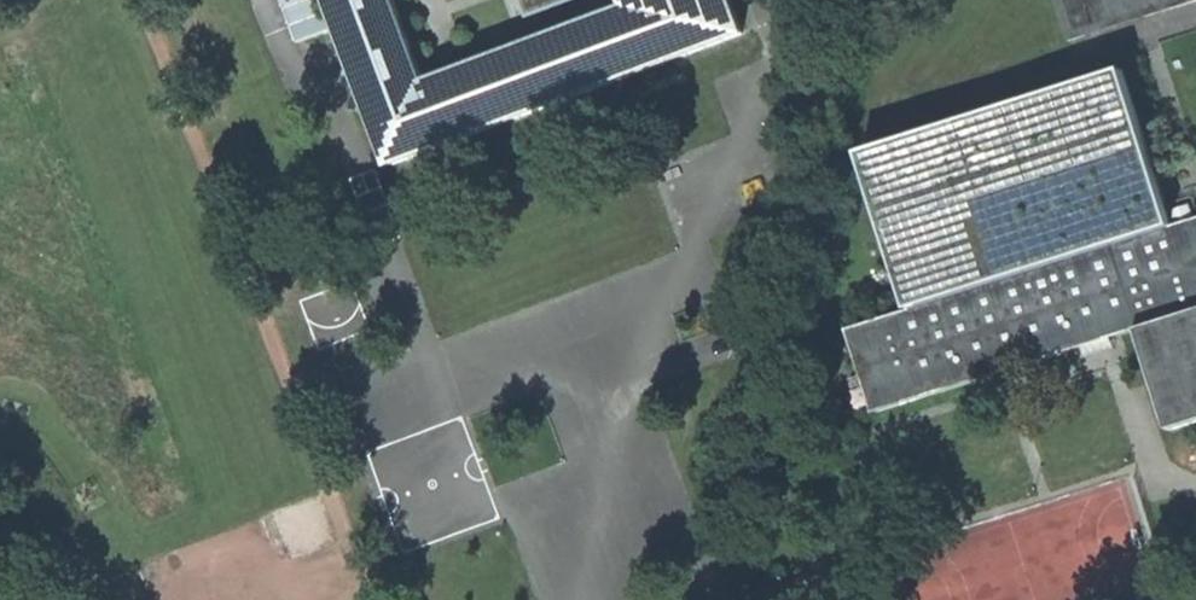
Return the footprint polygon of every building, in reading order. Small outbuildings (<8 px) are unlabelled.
[(745,34),(732,0),(626,0),(629,7),(426,83),(395,0),(329,0),(391,165),(745,34)] [(1071,42),(1195,1),(1195,0),(1057,0),(1071,42)] [(1175,227),(1126,71),(863,154),(913,311),(1175,227)] [(1173,432),(1195,424),(1195,221),(1192,209),(1179,213),(1182,225),(1175,227),(913,311),(848,332),(874,414),(1140,329),(1173,432)]
